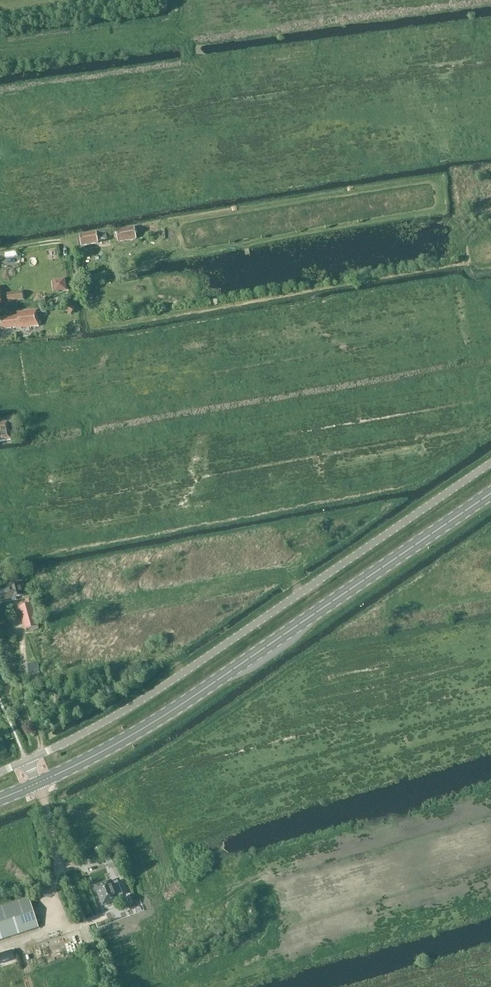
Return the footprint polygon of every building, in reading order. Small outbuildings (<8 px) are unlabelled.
[(117,231),(119,243),(137,240),(135,228),(117,231)] [(96,233),(79,236),(81,246),(97,243),(104,242),(102,232),(96,233)] [(3,260),(16,259),(15,251),(2,253),(3,260)] [(55,259),(56,251),(48,251),(47,258),(55,259)] [(7,294),(8,302),(23,300),(23,292),(7,294)] [(75,309),(69,305),(64,311),(70,315),(75,309)] [(19,316),(0,318),(0,321),(1,329),(19,328),(40,326),(38,311),(18,313),(19,316)] [(9,432),(15,431),(14,422),(6,423),(5,423),(0,424),(0,442),(10,440),(9,432)] [(0,592),(0,602),(24,596),(20,583),(8,586),(9,589),(0,592)] [(19,607),(25,631),(39,627),(32,604),(34,603),(33,599),(27,601),(28,605),(19,607)] [(26,665),(27,676),(40,674),(38,663),(26,665)] [(113,869),(116,877),(124,874),(115,853),(104,857),(110,870),(113,869)] [(111,881),(95,887),(102,907),(118,900),(117,897),(123,895),(117,881),(112,883),(111,881)] [(0,907),(0,940),(38,928),(29,898),(0,907)] [(64,939),(48,941),(49,949),(76,945),(74,933),(63,935),(64,939)] [(33,946),(27,948),(34,962),(39,960),(33,946)]
